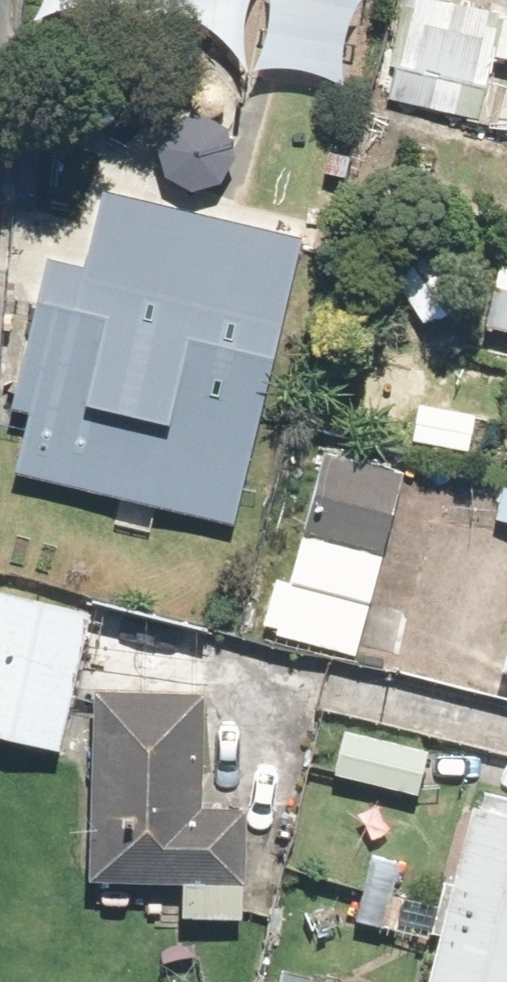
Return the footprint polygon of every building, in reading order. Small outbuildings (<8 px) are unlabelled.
[(452,0),(402,0),(380,105),(473,125),(497,9),(452,0)] [(318,226),(88,170),(66,260),(46,255),(8,410),(30,415),(14,479),(242,535),(318,226)] [(482,328),(506,334),(506,247),(501,245),(482,328)] [(428,399),(454,280),(401,269),(375,388),(428,399)] [(398,473),(318,454),(288,583),(272,579),(259,635),(354,658),(398,473)] [(85,613),(0,595),(0,740),(55,752),(85,613)] [(495,679),(506,682),(506,625),(495,679)] [(83,885),(175,887),(174,923),(238,924),(240,808),(197,807),(199,695),(87,693),(83,885)] [(338,731),(328,776),(415,795),(425,751),(338,731)] [(460,804),(417,981),(506,981),(506,815),(460,804)] [(384,928),(398,862),(366,854),(351,921),(384,928)] [(276,981),(329,981),(279,971),(276,981)]
